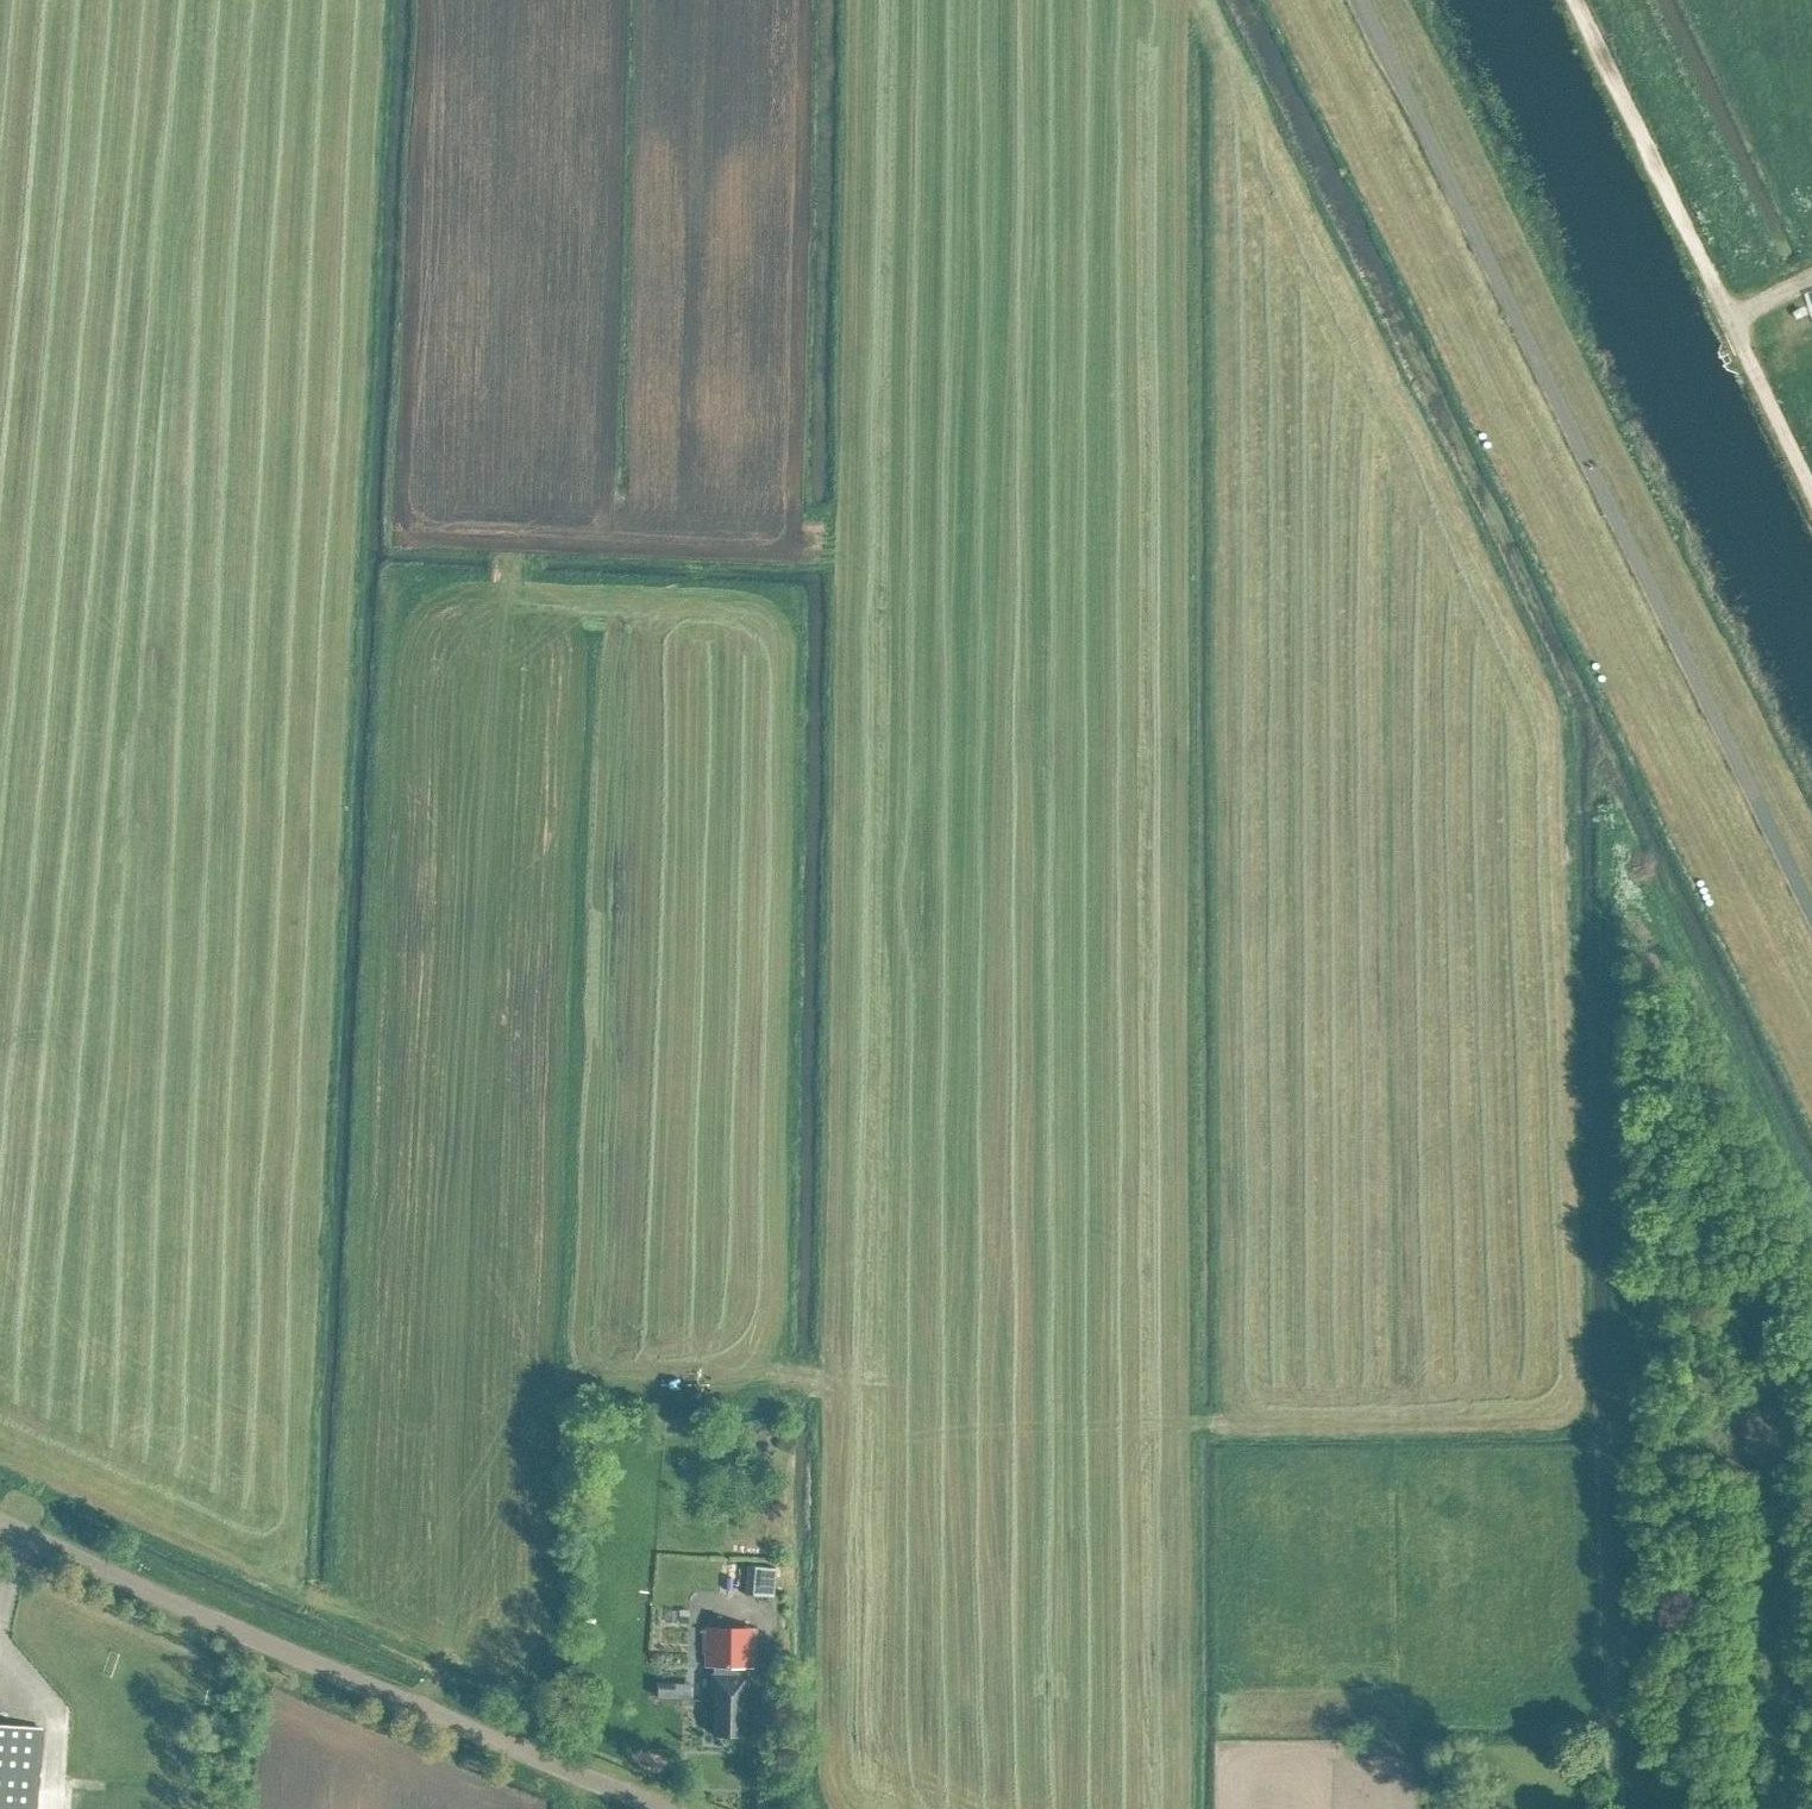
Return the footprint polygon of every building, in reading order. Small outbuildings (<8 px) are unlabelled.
[(1797,318),(1803,315),(1800,309),(1794,312),(1797,318)] [(748,1588),(773,1591),(776,1564),(751,1562),(748,1588)] [(708,1695),(713,1695),(712,1733),(742,1734),(743,1693),(741,1693),(742,1675),(750,1676),(751,1629),(707,1628),(706,1666),(712,1666),(712,1672),(709,1672),(708,1695)] [(657,1681),(657,1697),(677,1698),(677,1682),(657,1681)] [(40,1727),(0,1724),(0,1808),(33,1808),(40,1727)]
